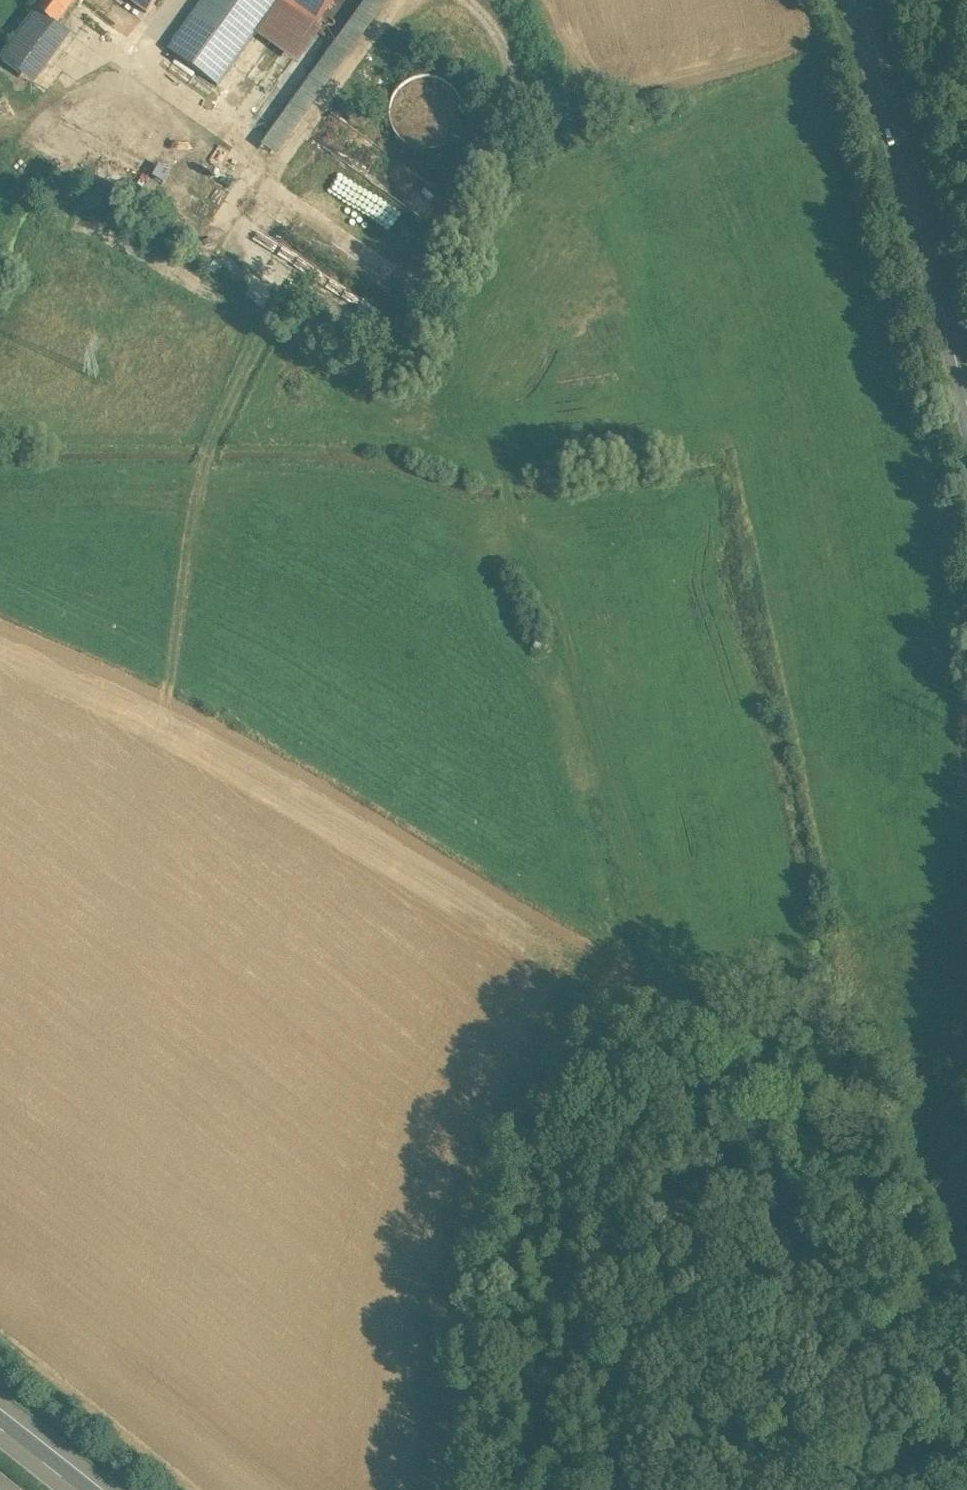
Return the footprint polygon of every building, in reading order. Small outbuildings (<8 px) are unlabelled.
[(18,38),(38,52),(76,0),(46,0),(18,38)] [(147,13),(157,0),(130,0),(147,13)] [(242,0),(209,0),(188,29),(186,28),(169,50),(217,85),(266,18),(242,0)] [(277,0),(242,0),(266,18),(278,1),(277,0)] [(278,1),(282,3),(316,29),(336,0),(277,0),(278,1)] [(282,3),(278,1),(266,18),(304,45),(316,29),(282,3)] [(117,63),(109,72),(118,80),(126,71),(117,63)] [(461,127),(464,113),(461,99),(453,87),(441,79),(426,76),(412,79),(400,88),(392,100),(390,114),(393,128),(401,140),(413,148),(427,151),(441,148),(453,139),(461,127)] [(445,195),(316,101),(297,128),(425,221),(445,195)]
